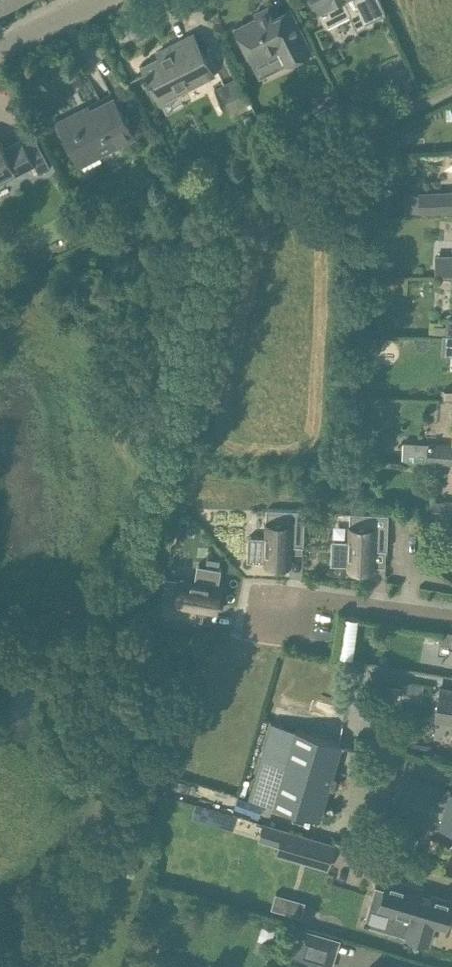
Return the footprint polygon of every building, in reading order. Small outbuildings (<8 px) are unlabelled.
[(17,0),(0,0),(0,8),(17,0)] [(327,26),(351,14),(358,28),(367,24),(366,22),(386,12),(381,0),(314,0),(327,26)] [(312,51),(299,26),(290,8),(273,17),(270,9),(235,27),(253,62),(278,49),(285,64),(312,51)] [(174,49),(143,65),(146,71),(161,101),(166,112),(185,103),(179,92),(215,74),(203,51),(194,33),(172,44),(174,49)] [(228,112),(250,101),(238,78),(217,89),(228,112)] [(77,110),(58,120),(67,138),(82,168),(101,159),(99,155),(135,137),(123,114),(114,96),(90,109),(91,111),(81,117),(77,110)] [(324,112),(323,113),(324,116),(329,128),(347,119),(341,104),(324,112)] [(251,114),(244,118),(248,127),(256,124),(251,114)] [(22,139),(5,148),(0,139),(0,182),(35,164),(22,139)] [(361,163),(361,173),(371,174),(371,164),(361,163)] [(420,210),(451,209),(451,191),(419,192),(419,194),(420,210)] [(371,215),(370,230),(380,230),(380,215),(371,215)] [(451,274),(451,253),(435,253),(435,275),(451,274)] [(379,296),(387,285),(375,277),(368,288),(367,288),(368,289),(379,296)] [(434,333),(447,334),(451,334),(451,318),(449,318),(448,324),(435,324),(434,333)] [(444,398),(451,398),(451,389),(444,389),(444,398)] [(429,461),(451,462),(451,445),(404,442),(403,460),(429,462),(429,461)] [(360,464),(359,464),(357,477),(358,477),(368,478),(370,466),(360,464)] [(432,514),(451,515),(451,499),(432,499),(432,514)] [(247,536),(246,560),(263,561),(263,564),(288,565),(289,545),(302,546),(303,510),(265,508),(264,537),(247,536)] [(374,568),(375,548),(388,549),(389,513),(351,511),(350,540),(332,539),(331,563),(349,564),(349,567),(374,568)] [(451,529),(451,517),(442,518),(442,530),(451,529)] [(167,577),(160,614),(196,620),(198,607),(218,611),(222,586),(218,586),(221,568),(198,564),(195,582),(167,577)] [(442,630),(440,643),(451,644),(451,631),(442,630)] [(424,683),(405,681),(402,698),(422,701),(424,683)] [(440,686),(435,719),(451,721),(451,688),(440,686)] [(274,805),(296,728),(272,721),(249,797),(274,805)] [(296,728),(274,805),(319,818),(341,742),(296,728)] [(411,739),(394,736),(392,746),(409,749),(411,739)] [(451,826),(451,790),(450,790),(450,791),(435,786),(435,785),(400,775),(391,805),(426,816),(431,800),(446,805),(441,822),(451,826)] [(264,823),(260,838),(279,843),(277,852),(311,862),(318,838),(264,823)] [(441,919),(449,892),(382,873),(379,883),(370,880),(365,897),(389,904),(383,923),(424,935),(430,916),(441,919)] [(276,892),(272,907),(302,916),(306,900),(276,892)] [(303,929),(294,957),(326,966),(330,966),(338,939),(303,929)] [(170,966),(186,966),(188,960),(174,956),(170,966)]
